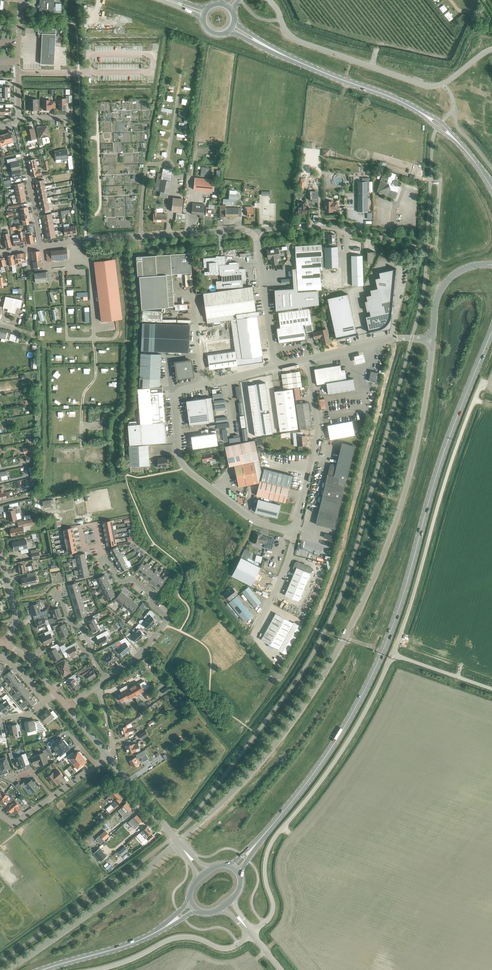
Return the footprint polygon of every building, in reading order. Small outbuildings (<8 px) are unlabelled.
[(54,13),(54,6),(39,5),(39,12),(54,13)] [(41,64),(54,64),(56,29),(39,28),(38,34),(43,34),(41,64)] [(10,92),(10,86),(3,87),(3,83),(0,83),(0,89),(0,92),(10,92)] [(0,92),(0,95),(0,101),(3,101),(3,97),(10,97),(10,92),(0,92)] [(58,98),(58,110),(66,110),(66,103),(69,103),(69,96),(66,96),(66,98),(58,98)] [(28,99),(28,110),(38,110),(38,99),(28,99)] [(54,101),(50,101),(50,100),(43,100),(43,110),(50,110),(50,108),(54,108),(54,101)] [(3,108),(3,105),(0,105),(0,111),(0,110),(0,114),(10,114),(10,113),(11,113),(11,111),(10,110),(10,108),(3,108)] [(47,126),(41,127),(40,126),(37,127),(39,138),(37,138),(39,145),(43,145),(42,137),(49,136),(47,126)] [(25,130),(28,140),(36,138),(34,128),(25,130)] [(4,134),(7,144),(13,142),(13,143),(16,142),(14,135),(11,136),(10,131),(6,132),(6,133),(4,134)] [(72,156),(68,156),(67,149),(62,149),(62,150),(55,151),(56,160),(56,159),(56,162),(57,163),(60,162),(61,161),(61,159),(68,158),(69,169),(73,168),(72,156)] [(12,170),(20,169),(19,162),(17,162),(16,157),(7,159),(8,163),(11,162),(12,170)] [(30,169),(37,167),(37,165),(39,164),(39,161),(36,162),(36,159),(28,160),(30,169)] [(37,167),(30,169),(32,177),(42,175),(41,169),(38,170),(37,167)] [(201,176),(209,177),(210,174),(208,174),(209,168),(201,167),(201,176)] [(20,169),(12,170),(14,177),(11,177),(12,183),(21,181),(20,176),(22,176),(20,169)] [(172,176),(171,175),(172,171),(163,169),(162,173),(158,173),(158,176),(155,176),(155,181),(156,181),(155,190),(160,191),(159,196),(167,198),(172,176)] [(398,182),(394,180),(396,174),(390,172),(388,178),(382,175),(380,181),(376,192),(387,196),(396,199),(399,189),(398,189),(399,187),(397,186),(398,182)] [(194,190),(214,191),(215,179),(195,177),(194,190)] [(37,188),(46,186),(44,180),(36,181),(37,188)] [(357,182),(357,212),(367,212),(367,182),(357,182)] [(14,191),(24,189),(23,183),(13,185),(14,189),(11,189),(11,192),(14,191)] [(12,197),(25,195),(24,189),(14,191),(15,195),(12,195),(12,197)] [(233,199),(238,200),(239,194),(237,194),(237,191),(230,190),(229,199),(223,199),(223,204),(232,205),(233,199)] [(25,195),(12,197),(13,201),(8,202),(8,205),(17,203),(17,202),(26,200),(25,195)] [(171,211),(181,213),(183,199),(173,197),(171,211)] [(214,205),(213,205),(213,201),(210,201),(209,204),(208,207),(206,207),(205,215),(213,216),(214,205)] [(337,203),(332,203),(332,201),(325,201),(325,212),(332,212),(332,209),(337,209),(337,203)] [(199,218),(203,218),(205,204),(192,203),(191,214),(200,215),(199,218)] [(306,207),(305,207),(305,203),(298,203),(298,210),(296,210),(296,214),(306,213),(306,207)] [(238,207),(225,208),(225,205),(220,205),(220,216),(238,216),(238,207)] [(255,208),(253,208),(253,206),(245,206),(245,210),(247,210),(247,216),(255,216),(255,208)] [(15,216),(19,215),(29,213),(28,207),(20,208),(21,212),(19,213),(19,212),(15,213),(15,216)] [(53,219),(52,215),(55,215),(55,212),(51,213),(42,215),(43,221),(53,219)] [(25,224),(29,224),(28,220),(30,219),(29,213),(19,215),(19,217),(22,216),(23,225),(25,225),(25,224)] [(181,222),(185,222),(186,214),(176,213),(175,221),(181,222)] [(54,225),(53,221),(56,220),(56,218),(53,219),(43,221),(44,227),(54,225)] [(55,231),(55,230),(54,227),(57,226),(57,224),(54,225),(44,227),(45,233),(55,231)] [(2,232),(6,248),(12,246),(8,230),(2,232)] [(55,231),(45,233),(46,239),(56,237),(55,233),(58,232),(58,230),(55,230),(55,231)] [(19,232),(20,245),(27,244),(26,237),(23,237),(22,232),(19,232)] [(296,268),(298,290),(318,289),(321,289),(320,267),(322,267),(321,256),(322,256),(322,244),(295,246),(296,268)] [(375,246),(370,245),(365,256),(373,256),(375,246)] [(325,247),(325,267),(338,267),(337,246),(325,247)] [(67,249),(46,251),(47,262),(68,260),(67,249)] [(277,259),(279,258),(277,249),(267,250),(268,258),(271,258),(272,259),(271,260),(272,265),(277,264),(277,259)] [(32,252),(34,271),(39,270),(38,267),(42,266),(41,251),(32,252)] [(141,309),(168,307),(166,275),(192,273),(190,253),(136,257),(138,277),(139,277),(141,309)] [(343,281),(343,283),(354,283),(353,253),(342,253),(343,281)] [(5,260),(6,265),(9,265),(12,265),(13,270),(13,272),(17,272),(17,271),(14,255),(7,256),(8,260),(5,260)] [(239,264),(225,264),(225,256),(219,256),(219,257),(203,258),(204,267),(208,267),(208,272),(219,271),(220,275),(222,275),(222,281),(216,281),(216,288),(243,287),(242,281),(246,280),(245,269),(239,269),(239,264)] [(116,258),(94,261),(101,320),(122,317),(116,258)] [(385,271),(386,266),(369,270),(371,274),(366,275),(368,285),(361,287),(362,292),(357,293),(358,298),(355,298),(357,309),(360,308),(361,313),(356,314),(359,329),(363,328),(363,329),(380,326),(382,308),(384,308),(384,302),(383,302),(384,297),(384,292),(383,292),(384,287),(385,287),(385,282),(386,282),(386,276),(386,271),(385,271)] [(319,304),(318,289),(298,290),(296,268),(292,269),(293,288),(274,290),(276,310),(319,304)] [(49,271),(34,274),(35,284),(47,283),(47,282),(50,282),(49,271)] [(252,286),(203,293),(207,323),(231,320),(237,365),(263,362),(256,316),(259,316),(259,311),(256,311),(252,286)] [(348,294),(327,298),(336,339),(342,337),(342,338),(349,337),(355,336),(355,334),(358,334),(358,333),(357,334),(348,294)] [(16,307),(21,308),(23,300),(6,296),(3,307),(8,309),(7,311),(15,313),(16,307)] [(305,323),(305,324),(311,323),(309,309),(278,313),(280,327),(305,323)] [(142,321),(162,322),(163,311),(142,310),(142,321)] [(142,323),(141,350),(176,352),(189,352),(190,325),(142,323)] [(304,324),(305,324),(305,323),(280,327),(280,328),(277,328),(279,343),(306,339),(304,324)] [(322,345),(330,343),(327,330),(313,333),(314,338),(321,337),(321,340),(322,345)] [(233,340),(209,343),(213,369),(237,365),(233,340)] [(140,379),(139,386),(146,386),(146,379),(160,379),(161,354),(141,353),(140,379)] [(354,355),(356,363),(365,360),(363,353),(354,355)] [(175,362),(177,378),(191,376),(193,373),(191,360),(175,362)] [(340,365),(314,369),(316,385),(326,383),(328,393),(354,389),(352,377),(346,379),(344,369),(341,370),(340,365)] [(281,374),(284,389),(302,386),(300,371),(292,373),(281,374)] [(371,371),(368,381),(369,381),(375,383),(377,375),(378,372),(371,371)] [(128,425),(129,445),(166,442),(165,422),(162,392),(162,387),(150,388),(137,389),(138,397),(140,424),(137,424),(137,421),(130,422),(128,424),(128,425)] [(274,391),(281,432),(298,429),(292,389),(274,391)] [(189,420),(189,425),(214,421),(211,397),(186,401),(187,405),(185,407),(187,409),(188,417),(187,419),(189,420)] [(296,404),(299,429),(312,427),(308,402),(296,404)] [(327,425),(330,439),(354,435),(352,421),(327,425)] [(192,444),(193,448),(218,445),(216,433),(191,436),(192,440),(190,443),(192,444)] [(297,440),(298,445),(307,444),(306,435),(297,436),(297,437),(296,438),(297,440)] [(258,483),(261,470),(254,440),(225,446),(229,466),(234,465),(239,487),(258,483)] [(129,446),(130,466),(150,465),(149,445),(129,446)] [(334,477),(329,475),(316,523),(335,529),(347,477),(349,477),(356,448),(342,445),(334,477)] [(215,459),(212,459),(211,452),(201,454),(203,462),(210,460),(210,463),(216,462),(215,459)] [(25,456),(27,462),(33,461),(33,460),(36,460),(34,454),(25,456)] [(157,458),(158,468),(168,467),(167,457),(157,458)] [(264,468),(261,480),(290,487),(293,475),(264,468)] [(256,495),(285,502),(289,488),(260,481),(256,495)] [(53,499),(51,500),(51,499),(42,501),(44,508),(52,506),(52,504),(54,504),(53,499)] [(255,512),(277,517),(280,505),(258,499),(255,512)] [(9,521),(17,519),(16,513),(18,513),(17,506),(8,508),(9,511),(6,511),(7,515),(8,515),(9,521)] [(10,529),(12,536),(21,534),(21,533),(24,532),(23,526),(26,526),(25,524),(32,523),(31,519),(18,521),(19,527),(10,529)] [(260,542),(266,544),(267,537),(261,536),(262,534),(255,532),(252,542),(259,544),(260,542)] [(274,539),(267,537),(266,544),(265,547),(271,549),(274,539)] [(27,540),(13,542),(15,552),(21,551),(22,554),(29,553),(27,540)] [(112,556),(120,552),(117,546),(109,550),(112,556)] [(115,561),(123,557),(120,552),(112,556),(115,561)] [(72,561),(86,559),(85,553),(75,555),(76,559),(75,559),(74,559),(72,559),(72,561)] [(118,566),(125,562),(123,557),(115,561),(118,566)] [(232,575),(251,585),(260,567),(241,557),(232,575)] [(29,566),(25,567),(25,565),(27,565),(26,561),(19,563),(19,565),(18,565),(18,566),(17,566),(18,570),(19,570),(20,573),(30,571),(29,569),(29,566)] [(125,562),(118,566),(121,571),(128,567),(125,562)] [(140,575),(149,564),(147,562),(145,564),(146,565),(145,566),(142,563),(136,571),(140,575)] [(299,563),(297,562),(295,563),(294,567),(294,569),(295,569),(285,595),(299,601),(312,568),(299,563)] [(75,572),(88,570),(87,564),(77,566),(78,570),(77,570),(76,570),(74,570),(75,572)] [(145,578),(151,570),(148,568),(149,567),(151,565),(149,564),(140,575),(145,578)] [(149,582),(158,571),(156,569),(154,571),(155,572),(154,573),(151,570),(145,578),(149,582)] [(154,585),(160,577),(157,575),(158,574),(160,572),(158,571),(149,582),(154,585)] [(21,578),(23,586),(37,583),(35,572),(29,573),(30,576),(21,578)] [(99,584),(107,580),(105,574),(96,579),(96,578),(93,580),(94,582),(97,580),(98,584),(99,584)] [(160,577),(154,585),(159,589),(167,578),(165,576),(163,578),(164,579),(163,580),(160,577)] [(101,590),(110,585),(107,580),(99,584),(98,584),(95,585),(96,587),(99,586),(101,589),(101,590)] [(69,591),(83,587),(82,584),(80,585),(80,586),(78,586),(77,582),(67,585),(69,591)] [(104,595),(113,590),(110,585),(101,590),(101,589),(98,590),(99,592),(102,591),(104,594),(104,595)] [(242,591),(255,607),(261,602),(248,586),(242,591)] [(71,596),(80,593),(79,589),(81,589),(81,590),(83,589),(83,587),(69,591),(71,596)] [(224,594),(230,600),(237,593),(232,587),(224,594)] [(104,595),(104,594),(101,596),(102,598),(105,596),(107,600),(116,596),(113,590),(104,595)] [(121,604),(127,596),(121,591),(115,599),(114,599),(112,601),(114,603),(116,600),(121,604)] [(72,601),(86,598),(85,595),(83,596),(83,597),(82,597),(80,593),(71,596),(72,601)] [(126,608),(132,601),(127,596),(121,604),(122,605),(120,607),(122,609),(124,606),(126,608)] [(229,602),(245,622),(252,615),(237,596),(229,602)] [(74,607),(84,604),(82,600),(84,600),(84,601),(86,600),(86,598),(72,601),(74,607)] [(39,616),(46,614),(47,610),(40,612),(39,607),(42,606),(40,601),(36,602),(37,603),(30,605),(33,615),(38,613),(39,616)] [(132,601),(126,608),(127,609),(125,611),(126,613),(128,610),(132,613),(138,605),(132,601)] [(76,612),(89,608),(88,606),(86,607),(86,608),(85,608),(84,604),(74,607),(76,612)] [(51,618),(52,622),(55,621),(54,619),(61,617),(58,608),(51,610),(54,618),(51,618)] [(89,608),(76,612),(77,618),(87,615),(86,611),(87,611),(90,611),(89,608)] [(144,617),(153,624),(154,625),(156,622),(155,622),(156,620),(152,616),(154,614),(150,610),(144,617)] [(90,627),(98,623),(95,618),(100,616),(98,613),(93,616),(94,618),(88,621),(90,627)] [(294,622),(293,623),(276,613),(261,639),(278,649),(278,650),(286,654),(301,626),(294,622)] [(46,614),(39,616),(41,620),(35,622),(38,628),(47,625),(45,620),(48,619),(46,614)] [(149,629),(153,624),(144,617),(146,619),(144,620),(143,620),(142,619),(141,619),(140,620),(139,622),(138,624),(143,628),(145,625),(149,629)] [(98,623),(90,627),(93,632),(99,629),(100,631),(106,628),(105,625),(102,627),(101,625),(99,625),(98,623)] [(57,627),(61,637),(69,634),(64,624),(57,627)] [(141,630),(143,628),(138,624),(135,627),(137,629),(134,632),(140,638),(144,634),(141,630)] [(42,637),(45,644),(52,641),(51,640),(53,639),(51,636),(54,634),(52,629),(44,633),(46,636),(42,637)] [(97,640),(100,646),(108,642),(105,636),(107,635),(105,632),(99,635),(101,638),(97,640)] [(136,642),(140,638),(134,632),(131,634),(129,632),(126,636),(129,640),(132,638),(136,642)] [(118,649),(123,655),(130,648),(128,645),(131,643),(125,637),(123,639),(121,641),(123,644),(118,649)] [(49,652),(53,661),(61,657),(56,649),(60,647),(58,643),(51,647),(52,650),(49,652)] [(75,646),(73,647),(71,644),(61,650),(63,652),(68,650),(71,656),(78,652),(75,646)] [(103,660),(108,667),(117,659),(112,653),(103,660)] [(58,666),(63,676),(70,672),(65,662),(58,666)] [(92,669),(91,671),(88,666),(79,671),(83,676),(86,674),(90,680),(96,675),(92,669)] [(7,681),(15,674),(11,670),(3,676),(7,681)] [(137,671),(122,679),(121,678),(120,678),(123,683),(138,673),(137,671)] [(11,685),(18,679),(15,674),(7,681),(11,685)] [(68,683),(73,691),(79,687),(75,680),(77,679),(74,674),(69,678),(71,680),(68,683)] [(14,689),(22,683),(18,679),(11,685),(14,689)] [(146,693),(143,689),(148,686),(144,679),(129,688),(127,685),(121,688),(123,692),(118,695),(121,701),(132,695),(135,699),(136,699),(141,708),(151,703),(149,698),(152,696),(149,691),(146,693)] [(14,697),(26,688),(22,683),(14,689),(14,690),(16,692),(13,695),(14,697)] [(21,699),(29,692),(26,688),(14,697),(16,699),(19,696),(21,699)] [(21,706),(33,697),(29,692),(21,699),(23,701),(19,704),(21,706)] [(2,702),(8,710),(12,706),(8,701),(10,699),(6,694),(2,697),(4,700),(2,702)] [(33,697),(21,706),(23,708),(27,705),(28,707),(26,709),(27,711),(31,707),(30,706),(37,701),(33,697)] [(2,702),(0,704),(0,708),(4,713),(8,710),(2,702)] [(53,710),(51,712),(48,709),(45,711),(46,712),(41,716),(46,723),(53,717),(55,719),(58,716),(53,710)] [(121,728),(123,736),(134,733),(131,723),(135,721),(133,718),(126,723),(127,726),(121,728)] [(39,721),(32,722),(32,720),(25,722),(26,731),(36,729),(36,732),(46,730),(39,721)] [(20,727),(16,728),(16,724),(9,726),(10,735),(17,733),(18,737),(21,736),(20,727)] [(139,735),(142,739),(148,734),(145,731),(139,735)] [(56,750),(66,742),(66,741),(64,739),(63,740),(61,737),(59,740),(58,739),(55,741),(53,739),(47,743),(50,747),(52,745),(56,750)] [(66,742),(56,750),(60,755),(57,757),(59,760),(66,755),(64,752),(70,747),(67,745),(68,744),(66,742)] [(127,753),(140,750),(138,743),(135,744),(135,743),(125,746),(127,753)] [(38,763),(39,766),(48,762),(46,757),(49,754),(45,749),(43,750),(43,752),(35,755),(36,756),(31,757),(34,765),(38,763)] [(74,763),(83,755),(80,751),(79,752),(78,751),(72,756),(70,754),(65,757),(67,760),(70,758),(74,763)] [(146,754),(144,755),(142,751),(140,752),(140,753),(136,755),(138,758),(142,755),(142,756),(141,757),(143,761),(149,758),(146,754)] [(18,767),(18,768),(26,765),(24,759),(27,758),(26,753),(18,756),(18,757),(15,758),(17,763),(16,764),(17,767),(18,767)] [(83,755),(74,763),(76,766),(74,768),(77,771),(78,772),(82,769),(81,768),(80,766),(86,761),(85,760),(86,759),(83,755)] [(2,770),(10,767),(6,756),(0,758),(0,764),(2,770)] [(141,760),(139,761),(137,757),(135,758),(129,761),(133,767),(136,765),(137,766),(139,765),(138,764),(142,762),(141,760)] [(58,779),(63,775),(58,770),(54,773),(53,772),(47,777),(54,786),(60,781),(58,779)] [(39,788),(34,783),(35,783),(32,779),(27,783),(26,780),(20,785),(22,787),(26,785),(33,793),(39,788)] [(122,800),(119,798),(121,796),(115,790),(108,797),(110,798),(111,797),(114,801),(111,804),(114,807),(122,800)] [(12,802),(9,799),(10,798),(8,797),(8,796),(5,794),(0,801),(0,802),(2,804),(4,806),(5,805),(7,808),(7,807),(12,802)] [(7,807),(11,812),(12,812),(14,814),(16,812),(17,813),(21,809),(19,806),(19,805),(15,800),(12,802),(7,807)] [(131,808),(126,802),(121,806),(122,807),(118,810),(123,815),(122,816),(124,819),(132,812),(129,810),(131,808)] [(130,820),(136,825),(142,820),(136,814),(130,820)] [(153,831),(148,825),(136,835),(142,841),(153,831)] [(110,834),(106,829),(97,837),(101,842),(110,834)] [(103,865),(109,872),(114,868),(107,861),(103,865)]
